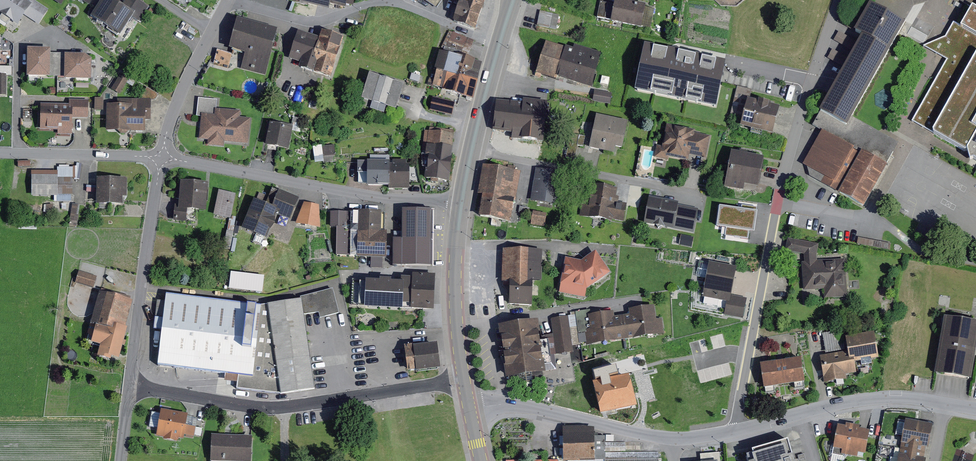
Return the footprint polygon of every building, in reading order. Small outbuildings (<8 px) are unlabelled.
[(33,1),(31,0),(5,0),(0,8),(0,11),(22,25),(29,15),(43,24),(52,8),(39,0),(34,0),(33,1)] [(120,0),(106,0),(96,16),(125,34),(136,16),(143,21),(152,5),(144,0),(130,0),(127,4),(120,0)] [(456,21),(476,29),(487,0),(464,0),(456,21)] [(624,0),(618,0),(614,22),(643,27),(646,3),(624,0)] [(871,5),(857,31),(863,34),(820,111),(847,125),(903,23),(871,5)] [(558,25),(561,10),(542,7),(539,22),(558,25)] [(974,7),(963,25),(955,21),(947,36),(925,47),(950,62),(914,122),(968,153),(971,161),(975,161),(975,8),(974,7)] [(264,74),(276,29),(237,19),(229,48),(245,53),(241,68),(264,74)] [(471,47),(475,35),(451,26),(447,37),(471,47)] [(301,68),(332,77),(344,37),(324,31),(322,38),(298,31),(290,58),(303,62),(301,68)] [(595,55),(547,41),(539,68),(587,82),(595,55)] [(726,59),(647,43),(637,90),(654,93),(686,100),(716,106),(721,82),(723,70),(726,59)] [(56,48),(33,48),(33,76),(56,76),(56,53),(56,48)] [(471,98),(480,62),(443,50),(432,87),(471,98)] [(56,53),(56,76),(70,77),(70,53),(56,53)] [(90,53),(70,53),(70,77),(70,79),(97,79),(97,58),(90,53)] [(133,78),(125,73),(116,88),(124,93),(133,78)] [(10,74),(1,74),(1,95),(10,95),(10,74)] [(404,85),(370,74),(362,98),(397,109),(404,85)] [(731,112),(743,115),(741,123),(772,132),(774,125),(779,105),(750,97),(752,89),(737,86),(731,112)] [(596,87),(595,98),(613,99),(613,88),(596,87)] [(108,98),(99,97),(99,110),(108,110),(108,98)] [(457,102),(435,97),(432,110),(453,115),(457,102)] [(150,131),(150,119),(155,119),(156,99),(122,98),(122,104),(113,104),(112,130),(150,131)] [(241,111),(219,109),(220,100),(200,98),(198,115),(203,116),(200,138),(208,139),(207,144),(226,146),(227,142),(249,144),(252,119),(240,118),(241,111)] [(545,104),(500,98),(495,131),(540,137),(545,104)] [(75,99),(75,104),(78,104),(78,117),(92,117),(93,100),(75,99)] [(75,104),(46,103),(45,130),(78,130),(78,117),(78,104),(75,104)] [(628,121),(597,114),(591,142),(621,149),(628,121)] [(293,128),(273,123),(268,146),(288,150),(293,128)] [(712,135),(674,125),(667,150),(705,160),(712,135)] [(448,182),(455,133),(431,129),(425,179),(448,182)] [(863,206),(886,164),(822,129),(804,163),(825,175),(822,181),(863,206)] [(316,158),(336,156),(335,140),(315,141),(316,158)] [(765,156),(735,151),(728,185),(759,190),(765,156)] [(408,161),(366,162),(366,185),(409,185),(408,161)] [(519,170),(489,165),(481,214),(511,219),(519,170)] [(561,173),(539,169),(534,200),(557,204),(561,173)] [(76,170),(37,170),(37,195),(76,195),(76,170)] [(131,179),(103,178),(102,204),(130,204),(131,179)] [(181,181),(180,207),(175,207),(174,220),(188,221),(189,210),(206,211),(208,183),(181,181)] [(617,190),(592,185),(589,203),(582,201),(579,217),(611,223),(612,221),(625,223),(627,207),(615,204),(617,190)] [(267,204),(255,199),(244,229),(267,237),(276,214),(291,220),(299,198),(273,188),(267,204)] [(238,194),(221,190),(216,214),(233,218),(238,194)] [(699,207),(654,196),(648,221),(694,231),(699,207)] [(321,205),(306,202),(298,222),(309,226),(322,227),(321,205)] [(743,208),(721,205),(718,225),(725,226),(724,237),(751,241),(753,231),(756,232),(759,207),(744,204),(743,208)] [(546,222),(548,209),(534,207),(532,221),(546,222)] [(404,210),(404,239),(394,239),(394,263),(432,263),(432,210),(404,210)] [(385,257),(386,212),(339,211),(338,255),(385,257)] [(806,253),(805,261),(807,292),(826,289),(827,299),(849,297),(847,255),(819,256),(820,242),(791,237),(788,249),(806,253)] [(543,251),(506,250),(505,278),(514,279),(541,280),(543,251)] [(587,292),(587,288),(611,269),(595,250),(586,259),(564,259),(564,292),(587,292)] [(737,269),(715,264),(709,294),(726,298),(723,311),(744,315),(747,297),(732,294),(737,269)] [(264,288),(266,271),(232,266),(230,284),(264,288)] [(101,275),(83,271),(80,284),(98,288),(101,275)] [(405,274),(405,278),(384,278),(384,309),(434,310),(434,275),(405,274)] [(514,279),(512,304),(539,306),(541,280),(514,279)] [(301,297),(302,300),(261,306),(167,294),(157,364),(241,375),(239,388),(281,394),(315,389),(304,316),(320,312),(322,318),(342,312),(334,287),(315,293),(301,297)] [(137,301),(104,294),(97,325),(130,333),(137,301)] [(657,307),(589,314),(592,342),(660,335),(657,307)] [(569,315),(554,318),(559,353),(575,351),(569,315)] [(948,318),(940,374),(972,378),(975,351),(975,322),(948,318)] [(538,319),(501,325),(509,377),(546,372),(538,319)] [(126,350),(130,333),(97,325),(93,342),(106,346),(104,356),(123,360),(126,350)] [(841,331),(823,333),(827,355),(845,352),(841,331)] [(856,372),(854,359),(877,356),(874,332),(846,337),(849,351),(845,352),(827,355),(821,356),(825,379),(844,376),(844,374),(856,372)] [(440,368),(436,343),(405,347),(409,372),(440,368)] [(800,356),(762,362),(765,385),(803,379),(800,356)] [(628,373),(594,381),(601,413),(636,405),(628,373)] [(187,413),(162,410),(159,432),(197,437),(199,426),(186,424),(187,413)] [(908,419),(899,460),(924,460),(932,424),(908,419)] [(845,425),(838,424),(832,453),(843,455),(843,454),(857,456),(858,451),(865,453),(869,430),(863,429),(859,428),(859,425),(852,424),(846,423),(845,425)] [(592,431),(563,432),(563,460),(593,459),(592,431)] [(214,434),(212,459),(244,460),(253,460),(254,436),(214,434)] [(788,442),(746,453),(748,460),(794,460),(788,442)]
